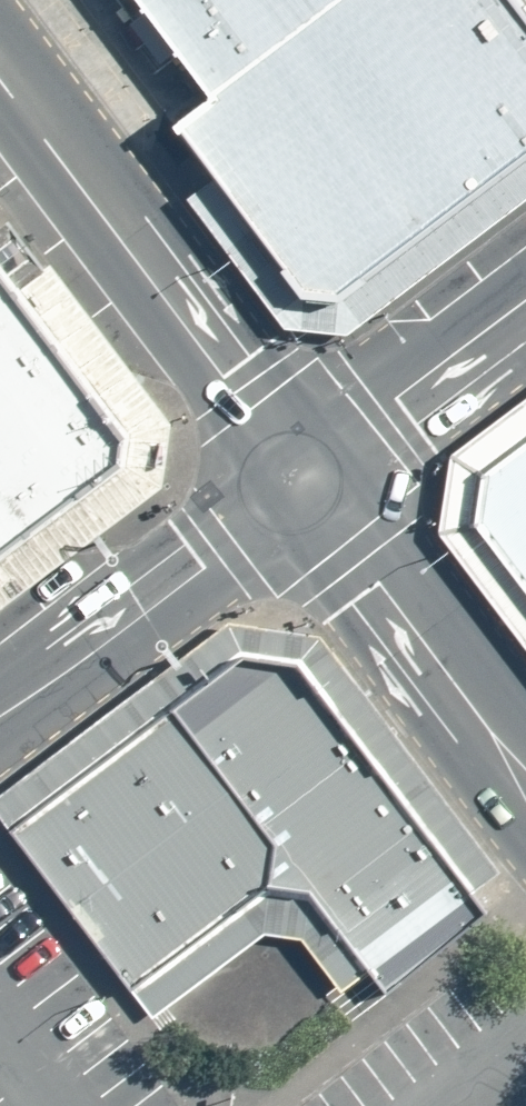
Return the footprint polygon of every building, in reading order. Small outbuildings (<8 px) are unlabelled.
[(176,80),(281,0),(115,0),(176,80)] [(525,124),(525,58),(484,0),(281,0),(176,80),(142,106),(271,275),(325,276),(525,124)] [(525,58),(525,0),(484,0),(525,58)] [(0,272),(0,613),(160,491),(170,425),(50,267),(15,292),(0,272)] [(484,482),(478,516),(525,581),(525,450),(484,482)] [(0,794),(0,811),(156,1016),(263,934),(301,940),(346,991),(367,975),(385,996),(487,913),(471,894),(498,871),(316,637),(230,624),(0,794)]
